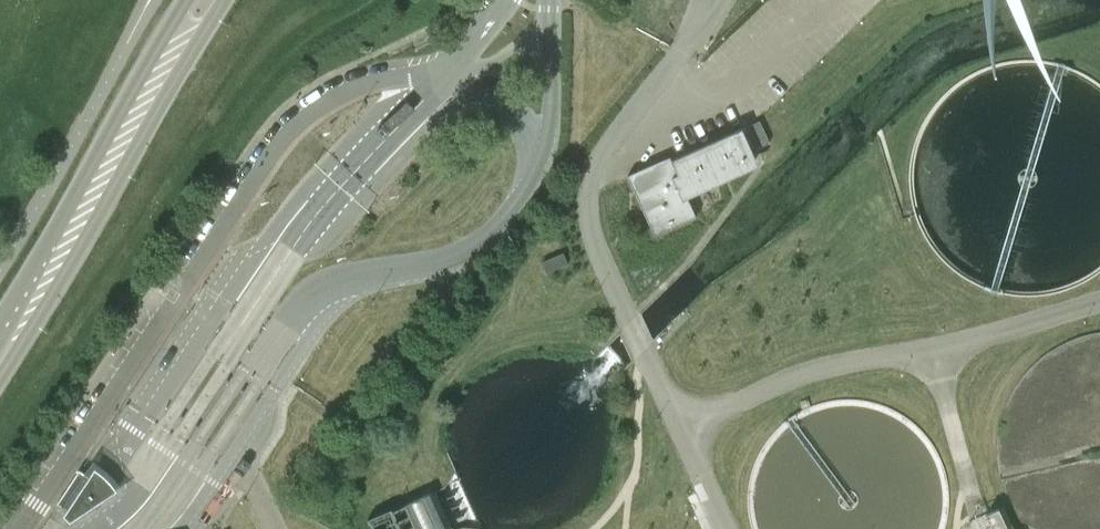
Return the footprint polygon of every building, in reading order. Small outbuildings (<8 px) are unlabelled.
[(681,196),(752,164),(737,132),(629,180),(627,175),(626,176),(653,236),(695,217),(694,216),(690,218),(681,196)] [(542,262),(547,273),(569,264),(564,253),(542,262)] [(64,516),(70,522),(115,492),(109,484),(102,477),(94,471),(90,477),(79,470),(57,503),(68,510),(64,516)] [(405,504),(416,528),(445,528),(429,493),(405,504)] [(374,515),(380,528),(415,528),(403,502),(374,515)] [(969,522),(972,528),(1008,528),(999,509),(969,522)]
